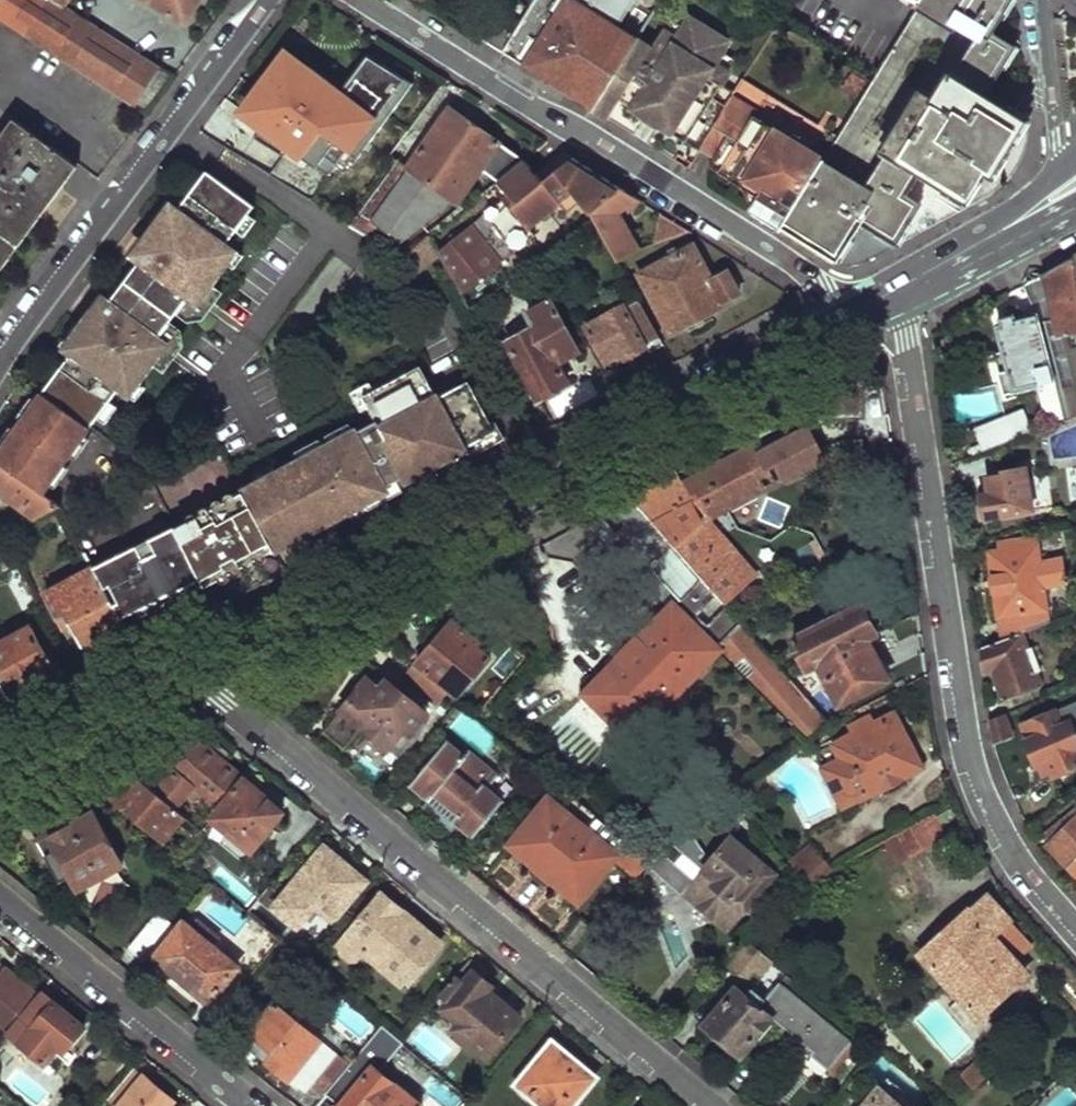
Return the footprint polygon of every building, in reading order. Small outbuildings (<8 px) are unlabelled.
[(142,117),(170,79),(64,8),(69,0),(4,0),(0,7),(0,20),(142,117)] [(183,23),(198,0),(149,0),(183,23)] [(501,51),(593,110),(635,42),(613,28),(631,0),(533,0),(519,23),(501,51)] [(980,45),(993,31),(1013,0),(924,0),(920,5),(916,12),(954,35),(957,31),(970,38),(980,45)] [(480,37),(501,51),(519,23),(502,12),(498,22),(492,18),(480,37)] [(621,102),(698,152),(729,103),(734,96),(722,87),(729,75),(715,66),(727,47),(688,24),(676,43),(662,34),(654,47),(640,38),(610,88),(614,88),(621,93),(624,98),(621,102)] [(861,187),(821,163),(777,230),(833,263),(857,220),(890,240),(893,234),(908,210),(893,201),(912,169),(944,189),(964,201),(982,172),(992,178),(1027,121),(986,96),(1017,47),(993,31),(980,45),(970,38),(935,96),(916,85),(875,152),(880,155),(861,187)] [(297,82),(304,87),(302,92),(313,99),(301,117),(351,150),(365,128),(354,119),(375,88),(318,50),(297,82)] [(595,112),(610,121),(621,102),(624,98),(621,93),(614,88),(610,88),(595,112)] [(734,96),(729,103),(813,156),(817,149),(734,96)] [(813,156),(729,103),(698,152),(758,191),(745,210),(777,230),(821,163),(813,156)] [(352,226),(403,258),(407,255),(430,236),(467,206),(460,201),(484,163),(504,176),(523,161),(449,113),(409,168),(397,160),(373,195),(352,226)] [(0,149),(0,259),(41,203),(49,208),(64,187),(56,182),(72,162),(18,124),(0,149)] [(504,176),(492,186),(502,200),(438,251),(440,255),(462,295),(533,238),(528,230),(558,206),(571,195),(580,205),(589,217),(590,216),(622,191),(572,159),(542,183),(523,161),(504,176)] [(255,206),(208,170),(179,208),(178,210),(172,205),(158,225),(151,233),(148,238),(144,246),(139,258),(140,261),(139,262),(140,262),(189,293),(188,295),(207,310),(220,293),(209,284),(226,263),(234,252),(225,245),(236,230),(249,214),(255,206)] [(590,216),(617,262),(640,249),(621,215),(639,201),(622,191),(590,216)] [(571,195),(558,206),(567,216),(580,205),(571,195)] [(178,210),(179,208),(168,200),(152,221),(158,225),(172,205),(178,210)] [(249,214),(236,230),(244,236),(256,220),(249,214)] [(857,220),(833,263),(840,265),(853,266),(860,261),(889,248),(890,240),(857,220)] [(667,226),(674,231),(677,226),(670,221),(667,226)] [(696,248),(640,278),(674,338),(730,308),(728,305),(735,302),(743,297),(731,276),(716,283),(696,248)] [(242,257),(235,251),(226,263),(234,268),(242,257)] [(1072,258),(1064,263),(1066,280),(1023,285),(1032,306),(1035,316),(1059,396),(1064,414),(1075,409),(1075,288),(1072,258)] [(189,293),(140,262),(139,262),(111,300),(108,300),(103,303),(95,310),(89,316),(80,327),(76,333),(141,375),(152,361),(163,369),(176,352),(155,336),(167,320),(174,310),(186,294),(188,295),(189,293)] [(1066,280),(1064,263),(1047,272),(1023,285),(1066,280)] [(205,314),(184,300),(188,295),(186,294),(174,310),(185,319),(202,318),(205,314)] [(207,310),(188,295),(184,300),(205,314),(207,310)] [(586,327),(606,364),(623,355),(625,360),(641,351),(647,348),(646,345),(660,338),(639,301),(626,308),(625,305),(586,327)] [(508,342),(538,399),(565,385),(556,363),(566,358),(576,353),(550,303),(525,315),(533,329),(508,342)] [(1023,309),(1026,319),(1035,316),(1032,306),(1023,309)] [(1059,396),(1035,316),(1026,319),(999,327),(1007,353),(1017,391),(1041,383),(1043,390),(1046,400),(1059,396)] [(167,320),(155,336),(176,352),(182,344),(178,328),(167,320)] [(80,327),(75,324),(70,330),(76,333),(80,327)] [(76,333),(70,330),(59,345),(70,354),(71,352),(65,348),(76,333)] [(141,375),(76,333),(65,348),(71,352),(70,354),(41,393),(88,428),(95,418),(108,402),(119,386),(128,393),(137,382),(141,375)] [(1017,391),(1007,353),(998,356),(1011,400),(1043,390),(1041,383),(1017,391)] [(313,457),(245,494),(288,570),(304,562),(307,559),(311,551),(312,544),(311,538),(309,534),(313,532),(338,518),(367,502),(388,491),(386,488),(400,480),(406,477),(407,480),(416,475),(430,467),(437,464),(495,432),(490,424),(467,382),(437,399),(419,367),(373,391),(363,397),(369,408),(377,422),(344,440),(332,446),(325,450),(313,457)] [(137,382),(128,393),(136,398),(144,388),(137,382)] [(369,408),(363,397),(373,391),(369,384),(350,394),(361,412),(369,408)] [(41,393),(0,450),(0,464),(39,494),(88,428),(41,393)] [(1046,400),(1055,419),(1064,414),(1059,396),(1046,400)] [(115,407),(108,402),(95,418),(103,424),(115,407)] [(1027,431),(1018,410),(977,429),(982,442),(973,446),(976,455),(1027,431)] [(495,432),(437,464),(441,473),(509,436),(499,419),(490,424),(495,432)] [(808,424),(756,451),(777,489),(829,464),(808,424)] [(332,446),(344,440),(339,431),(327,438),(332,446)] [(313,457),(325,450),(320,441),(308,448),(313,457)] [(756,451),(752,444),(731,455),(684,481),(705,522),(777,489),(756,451)] [(1030,506),(1022,463),(997,467),(998,472),(977,477),(981,492),(976,493),(981,516),(1030,506)] [(36,520),(58,509),(39,494),(0,464),(0,495),(36,520)] [(430,467),(416,475),(421,484),(435,476),(430,467)] [(675,486),(670,475),(627,498),(721,606),(751,579),(705,522),(684,481),(675,486)] [(388,491),(367,502),(372,511),(393,499),(388,491)] [(245,494),(176,529),(179,535),(200,576),(217,608),(257,587),(288,570),(245,494)] [(721,606),(627,498),(618,503),(607,509),(653,561),(648,565),(680,599),(656,623),(647,614),(593,671),(601,679),(586,695),(628,738),(662,704),(665,706),(669,707),(676,706),(680,705),(684,701),(687,695),(687,690),(686,686),(684,681),(712,653),(806,745),(828,728),(821,720),(721,606)] [(609,531),(595,516),(581,523),(597,542),(609,531)] [(338,518),(313,532),(317,540),(343,527),(338,518)] [(155,547),(179,535),(176,529),(173,524),(149,537),(155,547)] [(149,537),(91,567),(94,572),(120,618),(156,599),(162,597),(154,584),(167,578),(174,590),(200,576),(179,535),(155,547),(149,537)] [(997,618),(1000,640),(1020,631),(1046,620),(1041,586),(1064,581),(1060,556),(1038,558),(1035,537),(1000,541),(1001,549),(988,551),(995,605),(1005,604),(1006,616),(997,618)] [(94,572),(48,598),(59,619),(69,614),(90,651),(108,642),(127,632),(120,618),(94,572)] [(154,584),(162,597),(174,590),(167,578),(154,584)] [(1006,616),(1005,604),(995,605),(990,606),(991,618),(997,618),(1006,616)] [(789,644),(805,673),(816,667),(866,641),(877,635),(874,632),(879,629),(879,623),(872,611),(867,609),(865,611),(862,606),(789,644)] [(477,644),(452,624),(417,664),(460,698),(491,662),(474,648),(477,644)] [(13,699),(48,679),(56,674),(29,628),(0,644),(0,676),(10,694),(13,699)] [(1028,648),(1020,631),(1000,640),(978,650),(982,675),(991,669),(1005,701),(1043,684),(1037,670),(1042,667),(1033,646),(1028,648)] [(886,683),(866,641),(816,667),(838,708),(886,683)] [(445,695),(412,668),(402,679),(435,707),(445,695)] [(10,694),(0,676),(0,700),(10,694)] [(427,717),(385,683),(378,691),(367,682),(323,733),(343,749),(360,729),(388,751),(403,732),(409,738),(427,717)] [(1020,727),(1037,765),(1048,759),(1054,773),(1075,762),(1070,749),(1075,746),(1075,702),(1020,727)] [(830,714),(821,720),(828,728),(838,723),(830,714)] [(1013,736),(1005,714),(988,723),(993,744),(1013,736)] [(921,769),(894,717),(873,728),(870,720),(849,731),(852,738),(830,750),(837,762),(820,772),(840,809),(858,800),(860,802),(921,769)] [(409,738),(403,732),(388,751),(397,759),(413,741),(409,738)] [(463,759),(445,744),(405,791),(428,811),(432,806),(446,818),(473,840),(503,804),(488,792),(499,779),(469,753),(463,759)] [(215,808),(241,776),(203,745),(183,769),(178,774),(175,772),(164,785),(159,780),(153,789),(175,808),(192,788),(205,799),(215,808)] [(1037,765),(1043,778),(1054,773),(1048,759),(1037,765)] [(153,789),(138,776),(132,784),(129,782),(126,783),(117,794),(115,796),(114,804),(166,846),(183,826),(195,836),(201,829),(199,827),(189,819),(175,808),(153,789)] [(284,813),(245,781),(214,818),(252,851),(284,813)] [(626,844),(558,789),(510,844),(580,900),(611,862),(626,844)] [(215,808),(205,799),(189,819),(199,827),(215,808)] [(740,809),(733,801),(718,812),(726,820),(740,809)] [(1047,825),(1054,833),(1049,838),(1071,864),(1075,859),(1075,802),(1047,825)] [(446,818),(432,806),(428,811),(442,822),(446,818)] [(121,868),(94,814),(56,834),(50,837),(57,851),(47,856),(49,862),(61,884),(72,878),(78,891),(121,868)] [(57,851),(50,837),(56,834),(53,829),(47,833),(32,841),(44,864),(49,862),(47,856),(57,851)] [(727,845),(714,835),(692,861),(705,871),(704,872),(716,882),(713,886),(744,912),(775,875),(734,838),(727,845)] [(656,859),(632,838),(626,844),(649,864),(656,859)] [(649,864),(626,844),(611,862),(635,881),(649,864)] [(331,853),(323,846),(309,863),(316,870),(331,853)] [(366,881),(331,853),(316,870),(309,863),(273,907),(297,927),(317,904),(335,919),(366,881)] [(830,872),(817,857),(794,875),(806,891),(830,872)] [(253,876),(243,867),(222,892),(233,901),(253,876)] [(269,889),(253,876),(233,901),(249,915),(269,889)] [(416,924),(382,895),(339,946),(355,961),(362,951),(406,987),(436,951),(426,943),(411,929),(416,924)] [(1030,945),(986,896),(919,955),(975,1016),(1022,971),(1013,961),(1030,945)] [(174,926),(160,914),(130,949),(144,960),(174,926)] [(195,929),(185,922),(156,958),(174,973),(179,968),(195,983),(192,988),(210,1003),(239,967),(213,946),(219,938),(200,922),(195,929)] [(411,929),(426,943),(431,937),(416,924),(411,929)] [(282,942),(269,931),(248,956),(261,967),(282,942)] [(771,959),(747,939),(726,966),(742,978),(750,969),(757,975),(771,959)] [(179,968),(174,973),(192,988),(195,983),(179,968)] [(465,983),(457,976),(442,995),(450,1003),(445,1009),(462,1022),(456,1028),(490,1057),(521,1020),(501,1003),(505,997),(475,971),(465,983)] [(5,1034),(8,1031),(35,997),(5,973),(0,979),(0,1030),(5,1034)] [(778,983),(764,1001),(759,1008),(772,1019),(814,1052),(811,1055),(830,1070),(853,1043),(778,983)] [(746,998),(736,990),(705,1027),(740,1056),(772,1019),(759,1008),(764,1001),(752,990),(746,998)] [(85,1029),(40,992),(35,997),(8,1031),(46,1064),(58,1049),(64,1054),(85,1029)] [(336,1053),(274,1003),(252,1032),(258,1038),(250,1049),(286,1078),(303,1093),(320,1072),(336,1053)] [(384,1025),(356,1058),(369,1068),(339,1105),(420,1105),(380,1071),(403,1042),(384,1025)] [(559,1051),(552,1046),(540,1060),(548,1066),(559,1051)] [(559,1051),(548,1066),(540,1060),(518,1087),(541,1105),(573,1105),(594,1081),(559,1051)] [(350,1065),(336,1053),(320,1072),(334,1084),(350,1065)] [(963,1074),(973,1085),(993,1067),(984,1057),(963,1074)] [(134,1068),(108,1100),(116,1105),(172,1105),(171,1105),(175,1101),(134,1068)] [(880,1090),(867,1105),(899,1105),(880,1090)]
